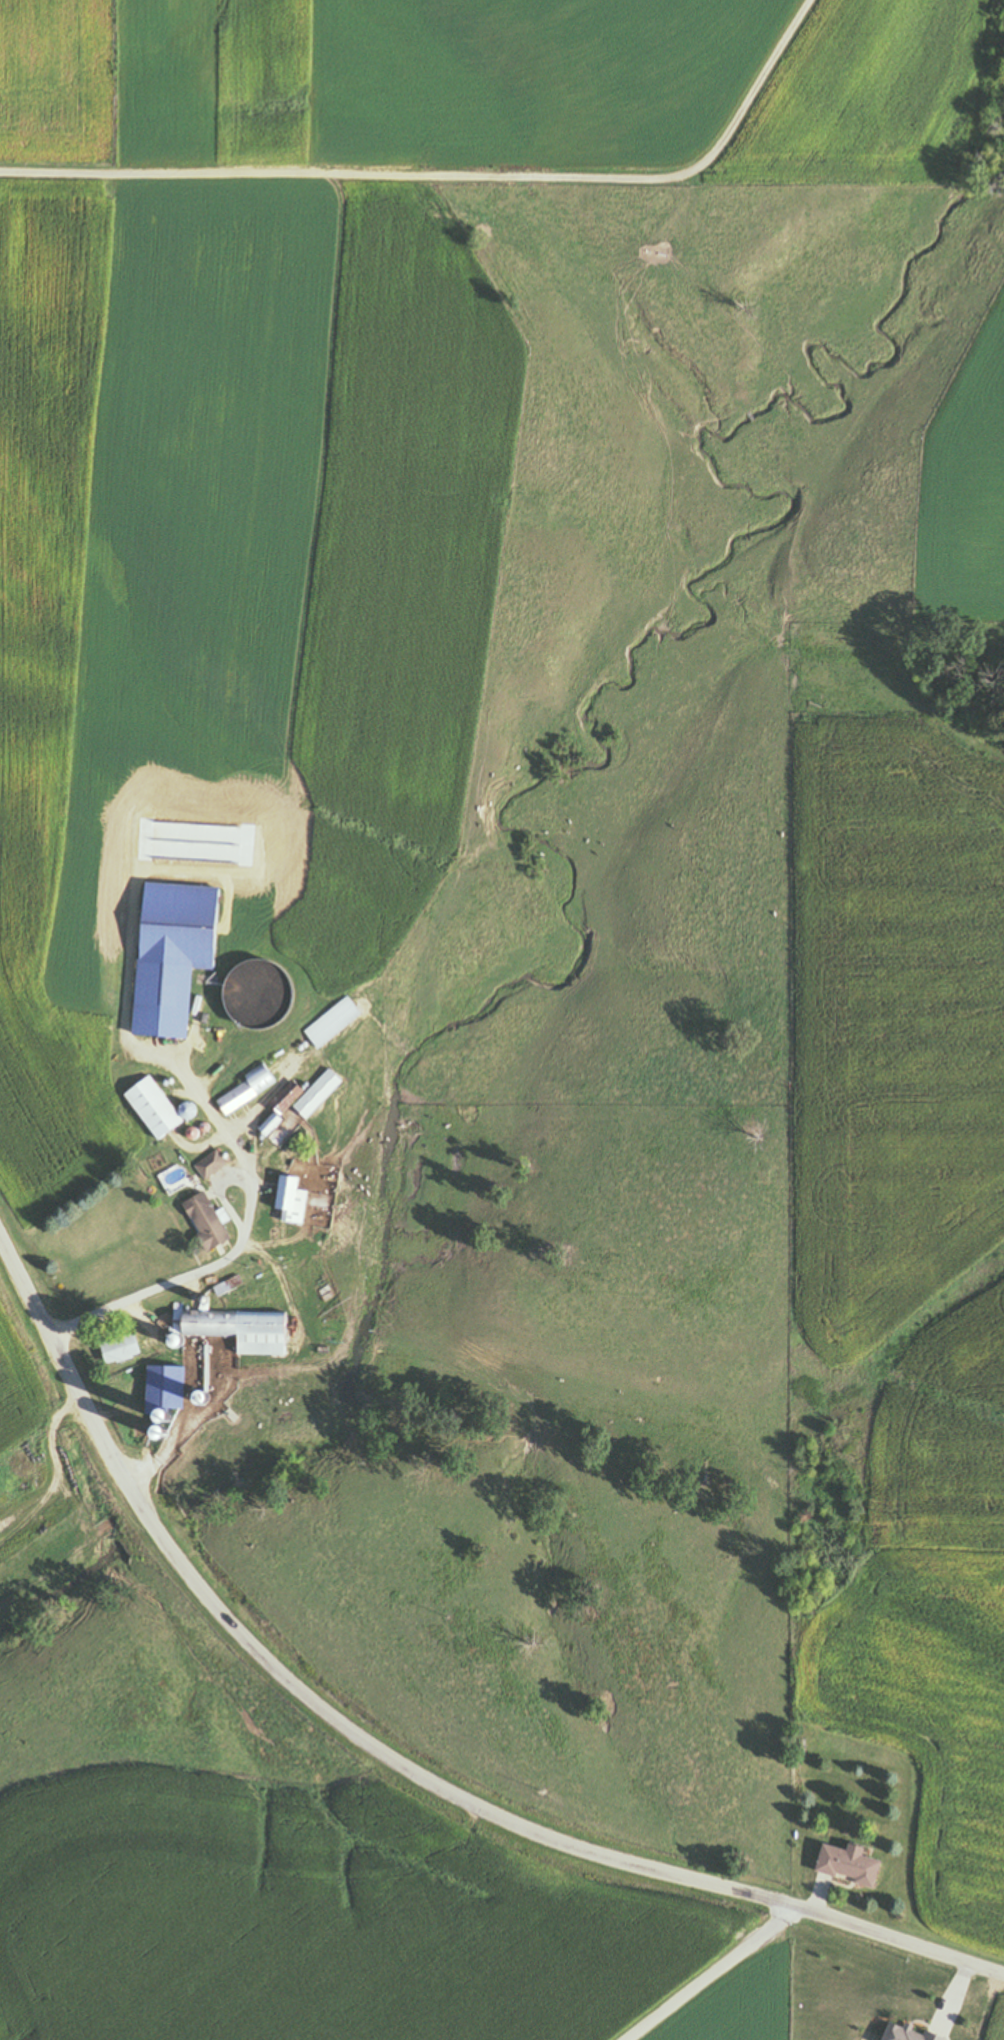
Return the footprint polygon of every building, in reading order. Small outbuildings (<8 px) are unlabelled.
[(371,1013),(355,994),(310,1031),(326,1050),(371,1013)] [(168,1018),(168,1011),(150,1011),(150,1018),(136,1018),(136,1036),(196,1037),(197,1018),(168,1018)] [(298,1096),(293,1100),(313,1120),(353,1080),(338,1066),(303,1101),(298,1096)] [(165,1142),(191,1122),(156,1075),(130,1095),(165,1142)] [(265,1094),(255,1079),(219,1102),(229,1118),(265,1094)] [(301,1127),(283,1109),(263,1130),(281,1148),(301,1127)] [(198,1168),(210,1182),(231,1163),(218,1149),(198,1168)] [(311,1224),(313,1177),(287,1175),(286,1210),(290,1210),(290,1223),(311,1224)] [(188,1204),(214,1252),(238,1240),(212,1191),(188,1204)] [(245,1355),(295,1356),(296,1314),(176,1313),(176,1333),(189,1333),(189,1347),(203,1347),(203,1337),(245,1337),(245,1355)] [(146,1355),(139,1334),(104,1345),(110,1366),(146,1355)] [(191,1368),(154,1367),(152,1409),(189,1410),(191,1368)] [(871,1847),(854,1843),(852,1850),(828,1844),(821,1871),(880,1887),(887,1861),(869,1856),(871,1847)] [(896,2020),(889,2039),(951,2039),(896,2020)]
